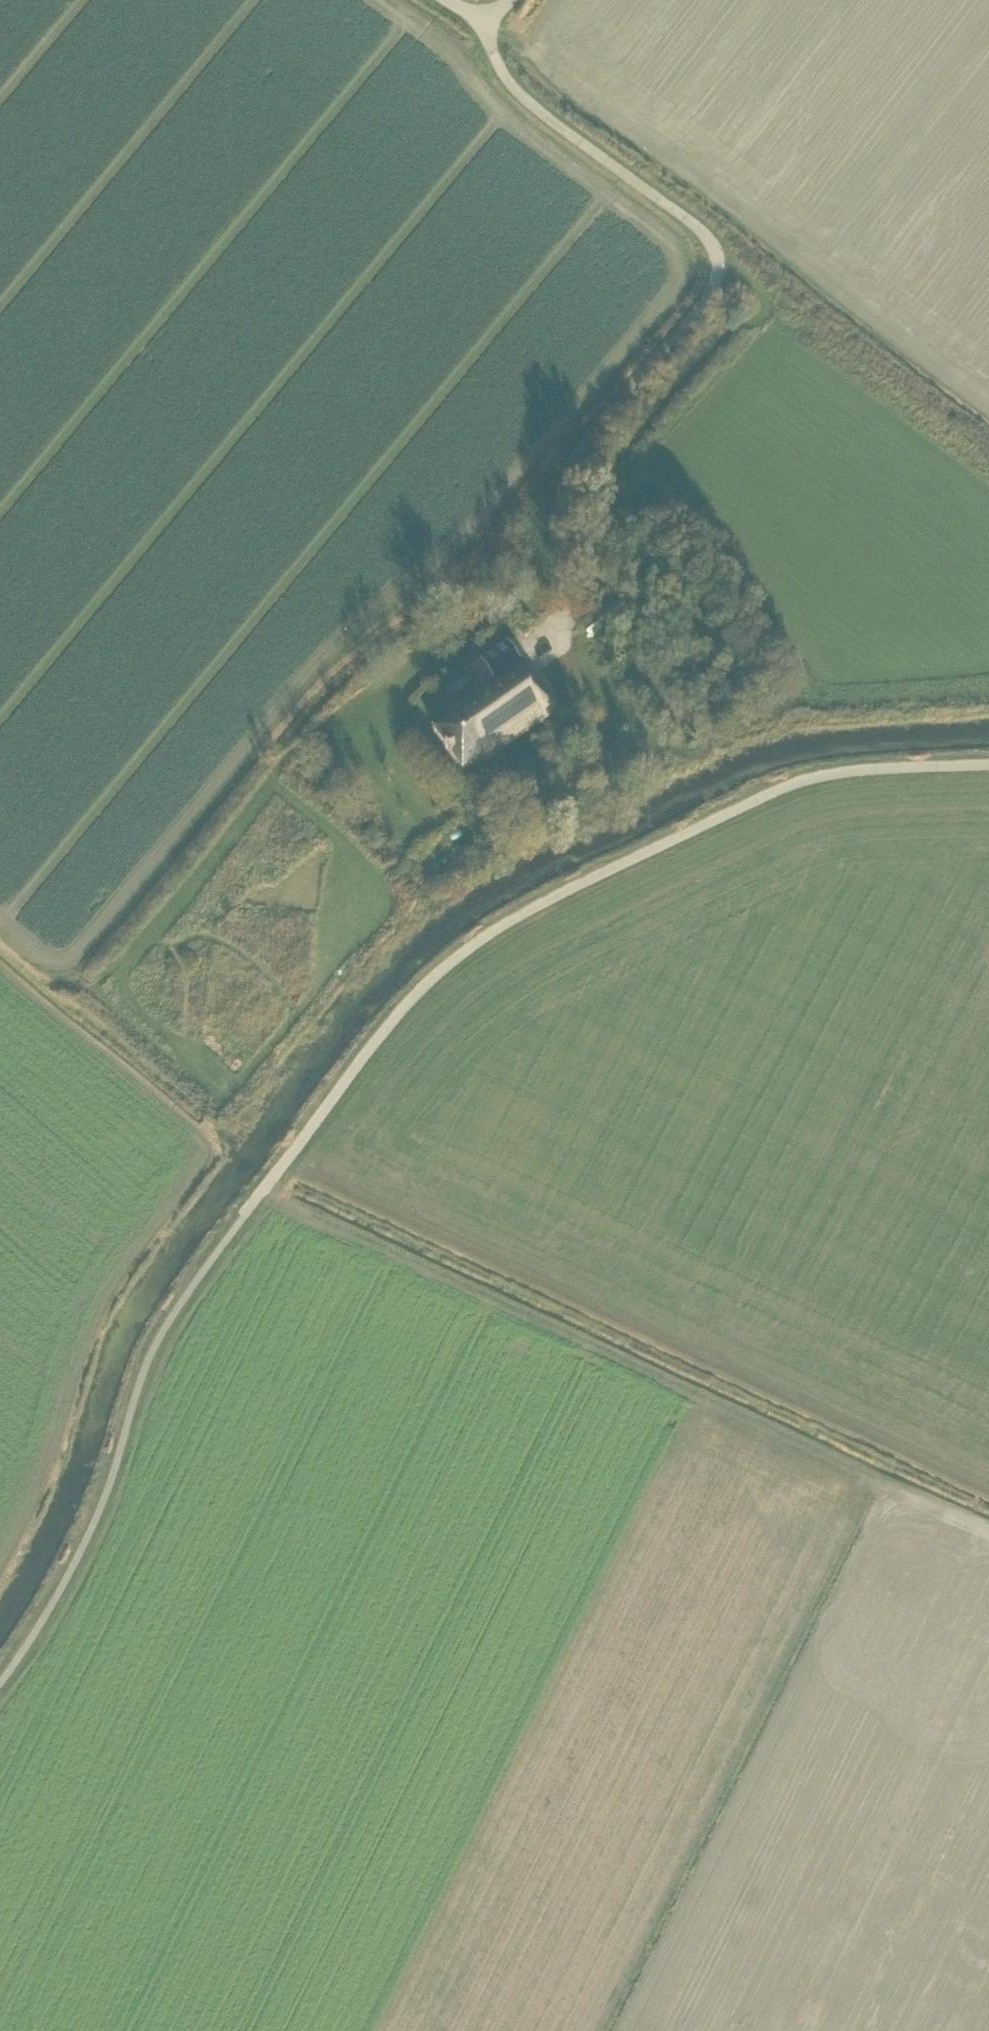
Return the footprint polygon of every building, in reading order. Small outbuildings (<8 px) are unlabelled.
[(479,661),(493,681),(450,711),(453,716),(433,730),(462,772),(483,757),(485,760),(555,712),(528,672),(507,642),(479,661)]
